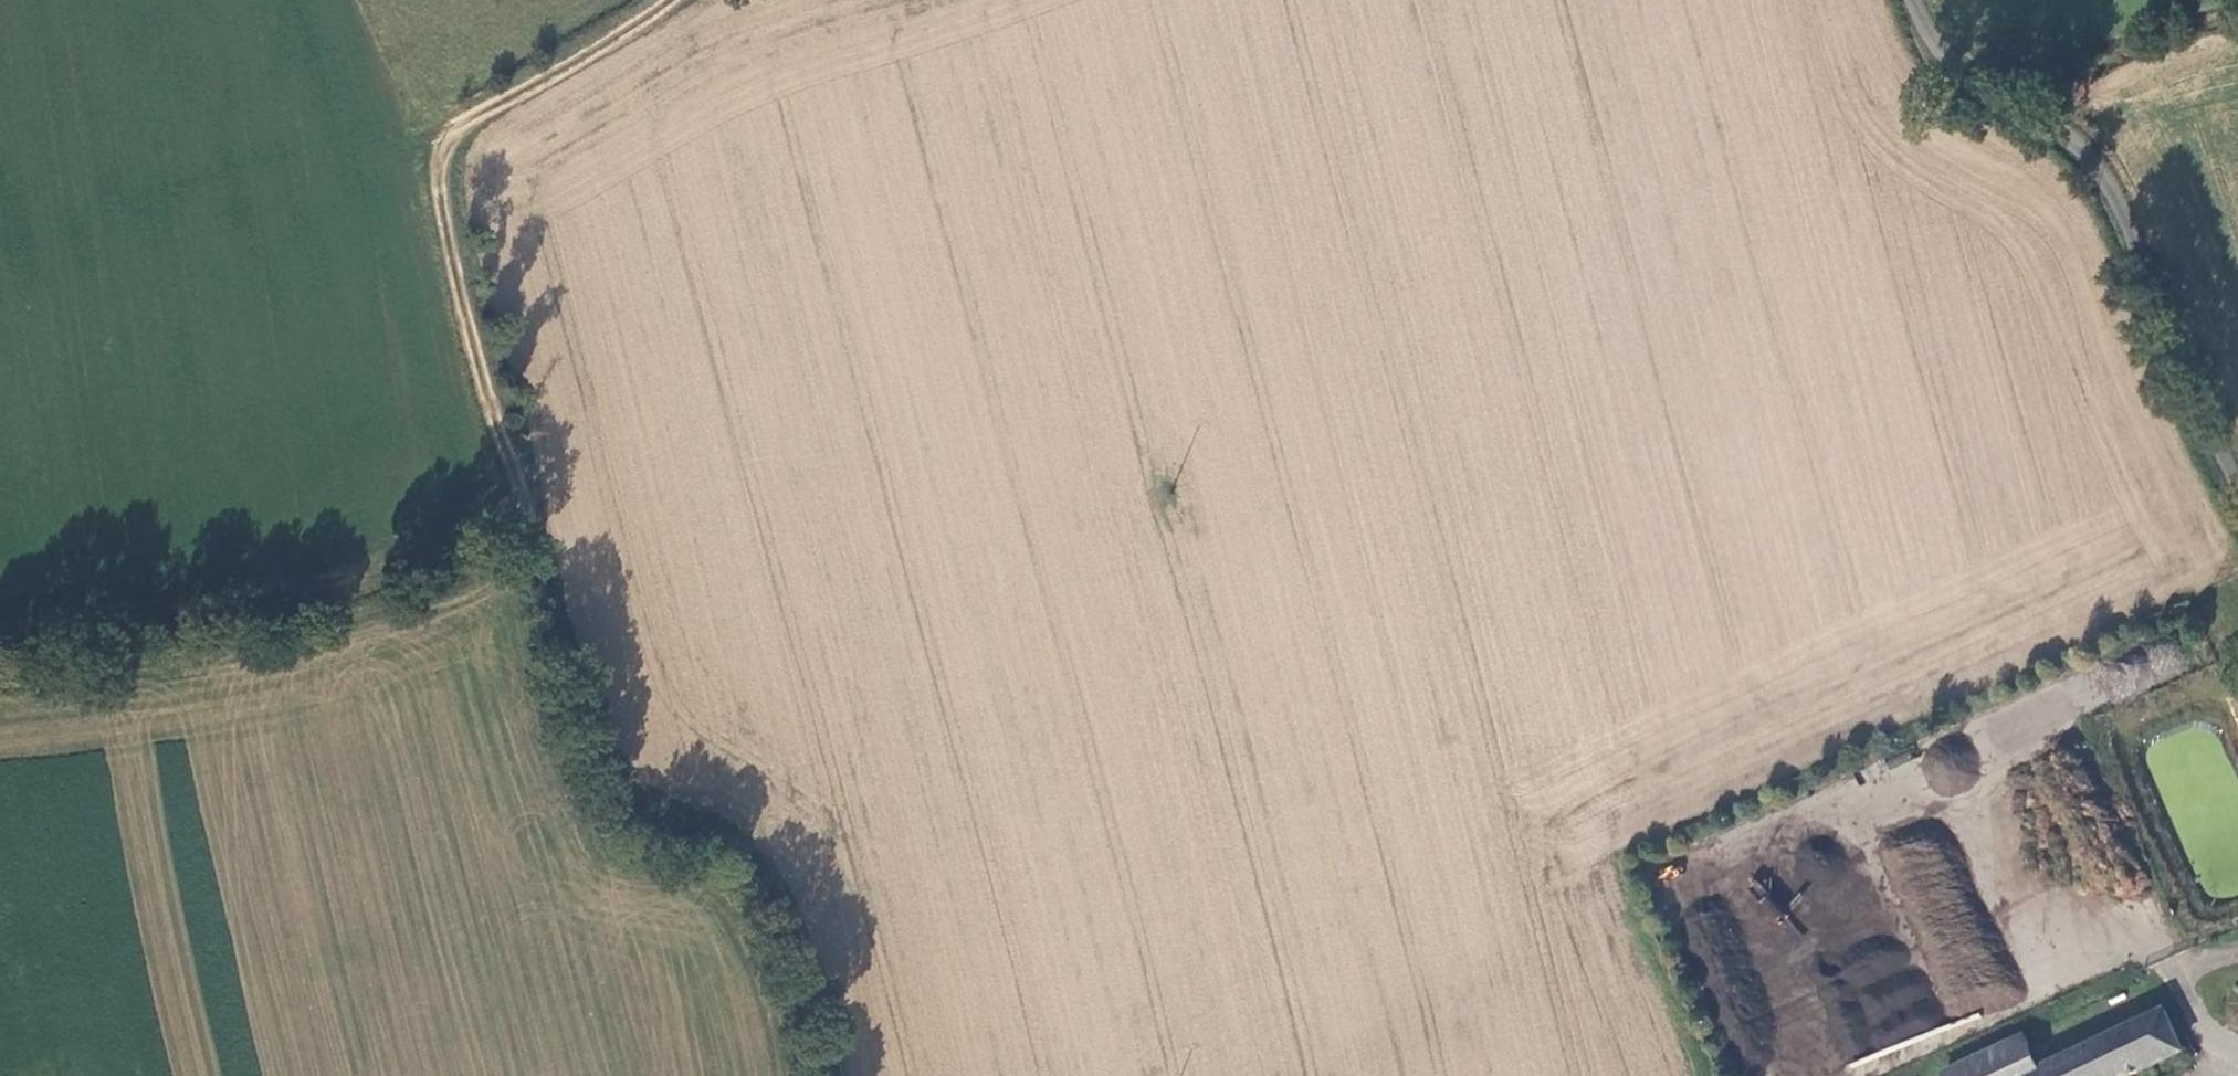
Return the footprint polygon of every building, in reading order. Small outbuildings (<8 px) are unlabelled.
[(1963,801),(1980,769),(1934,745),(1917,777),(1963,801)] [(1979,1000),(1985,1016),(2022,1001),(2000,948),(1982,955),(1974,936),(1924,957),(1946,1013),(1979,1000)] [(1943,1074),(1944,1075),(2144,1075),(2187,1055),(2165,1008),(2041,1068),(2026,1035),(1943,1074)]
